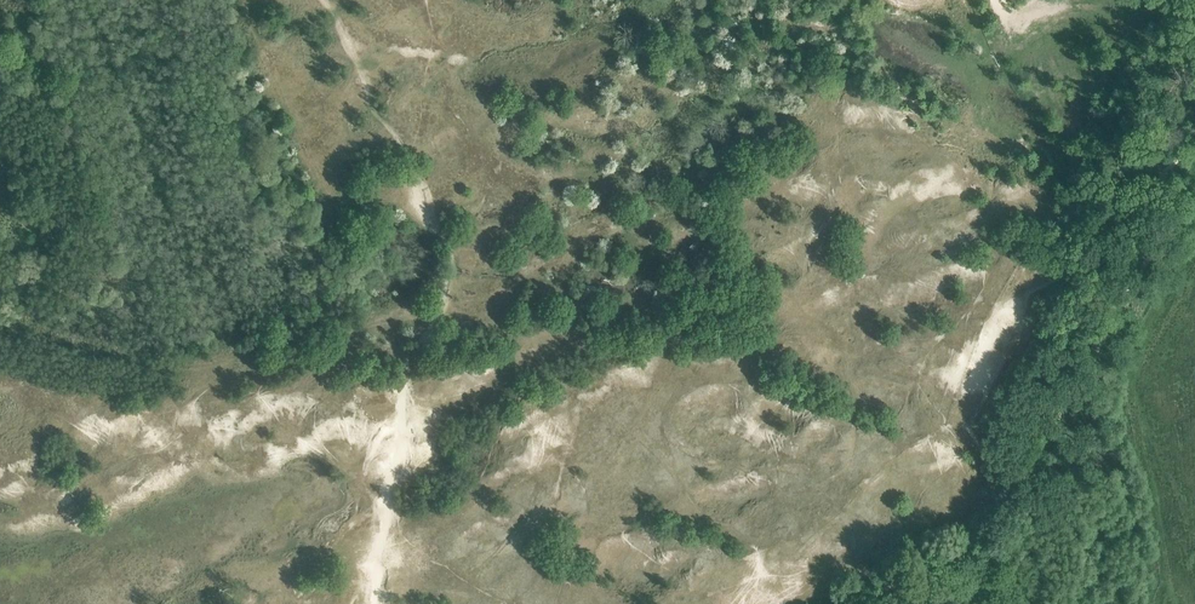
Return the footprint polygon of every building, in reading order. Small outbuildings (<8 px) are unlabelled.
[(1012,9),(1026,0),(1006,0),(1012,9)]
